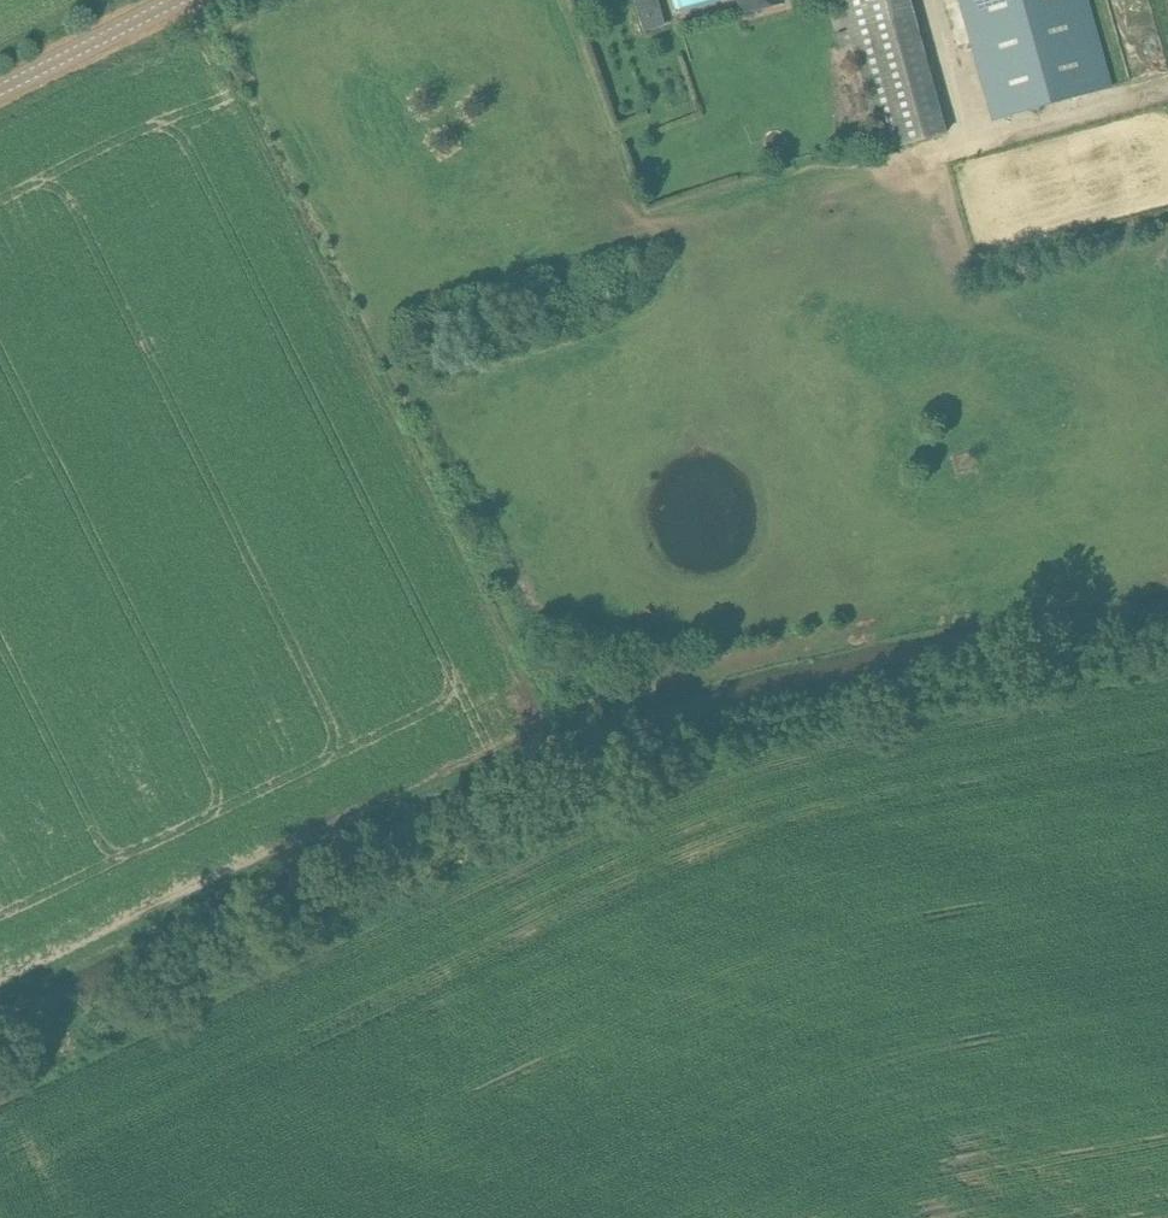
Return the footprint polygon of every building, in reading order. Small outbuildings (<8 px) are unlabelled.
[(646,31),(668,26),(662,0),(639,0),(646,31)] [(745,13),(784,3),(783,0),(741,0),(745,13)] [(884,150),(947,133),(910,0),(843,0),(884,150)] [(994,119),(1111,86),(1087,0),(961,0),(994,119)]
